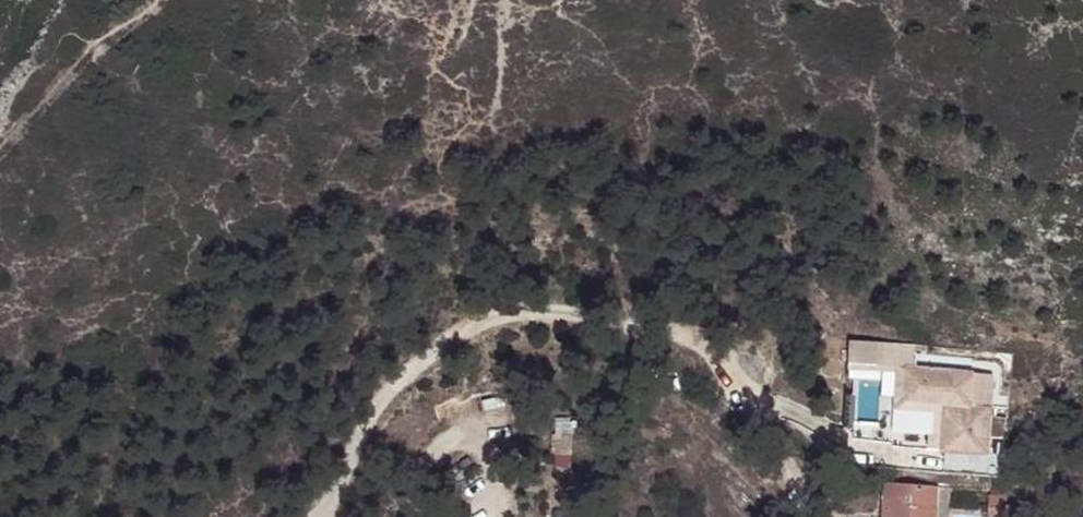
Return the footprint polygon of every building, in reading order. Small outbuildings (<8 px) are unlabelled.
[(887,341),(849,338),(847,360),(885,362),(887,341)] [(906,394),(907,364),(899,364),(897,402),(942,404),(942,397),(906,394)] [(988,369),(907,364),(906,394),(942,397),(942,404),(939,445),(983,448),(988,369)] [(934,489),(885,485),(882,516),(931,516),(934,489)] [(934,489),(931,516),(945,516),(947,490),(934,489)] [(1002,497),(990,496),(988,516),(1000,516),(1002,497)]
